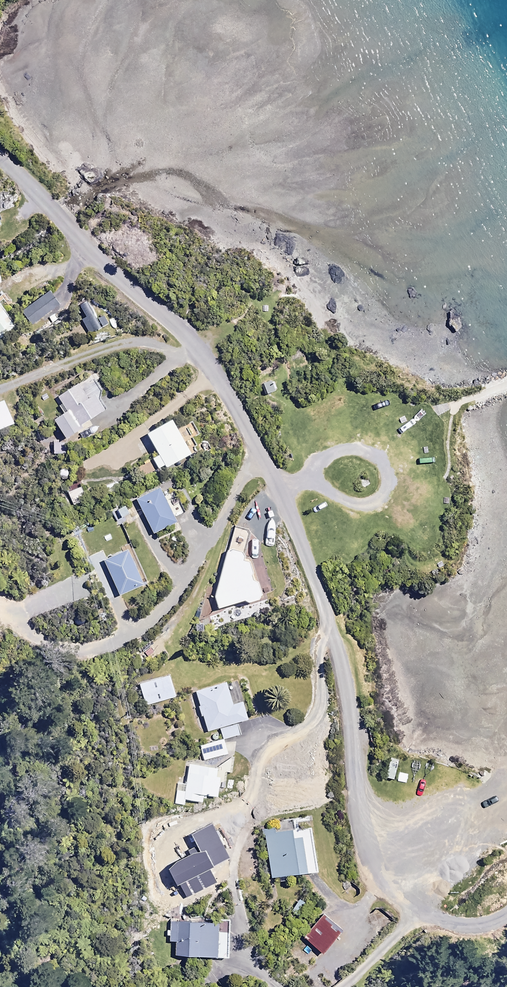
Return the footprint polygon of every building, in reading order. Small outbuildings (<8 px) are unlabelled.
[(58,304),(48,290),(21,311),(31,325),(58,304)] [(74,304),(94,332),(107,323),(101,314),(95,318),(82,299),(74,304)] [(0,307),(0,338),(15,327),(0,307)] [(103,393),(93,378),(86,382),(84,378),(54,397),(64,413),(54,419),(65,437),(81,427),(79,425),(103,409),(96,398),(103,393)] [(275,390),(271,380),(260,384),(264,394),(275,390)] [(0,401),(0,424),(3,423),(5,428),(14,424),(4,399),(0,401)] [(171,419),(146,433),(158,455),(152,458),(159,470),(189,453),(171,419)] [(88,502),(80,482),(65,488),(73,508),(88,502)] [(121,495),(118,482),(103,485),(107,499),(121,495)] [(176,521),(159,487),(136,498),(153,533),(176,521)] [(251,529),(231,522),(213,596),(216,607),(244,599),(246,603),(261,597),(257,578),(253,578),(248,558),(244,557),(244,552),(251,529)] [(129,555),(127,550),(97,563),(99,568),(105,566),(118,595),(147,582),(134,552),(129,555)] [(174,696),(168,676),(139,685),(145,705),(174,696)] [(231,703),(225,682),(195,691),(207,730),(219,727),(223,739),(240,733),(236,722),(246,718),(241,701),(231,703)] [(227,753),(223,739),(199,745),(203,760),(227,753)] [(226,772),(232,772),(232,756),(227,756),(227,759),(217,759),(215,766),(188,764),(187,782),(177,781),(175,804),(184,805),(185,799),(205,801),(205,795),(217,796),(218,787),(225,787),(226,772)] [(274,833),(273,828),(264,829),(270,877),(317,871),(311,827),(274,833)] [(226,859),(213,831),(186,843),(200,871),(226,859)] [(201,887),(191,865),(171,874),(181,896),(201,887)] [(341,930),(323,915),(305,937),(323,953),(341,930)] [(228,923),(170,922),(169,943),(174,943),(174,955),(228,956),(228,923)]
